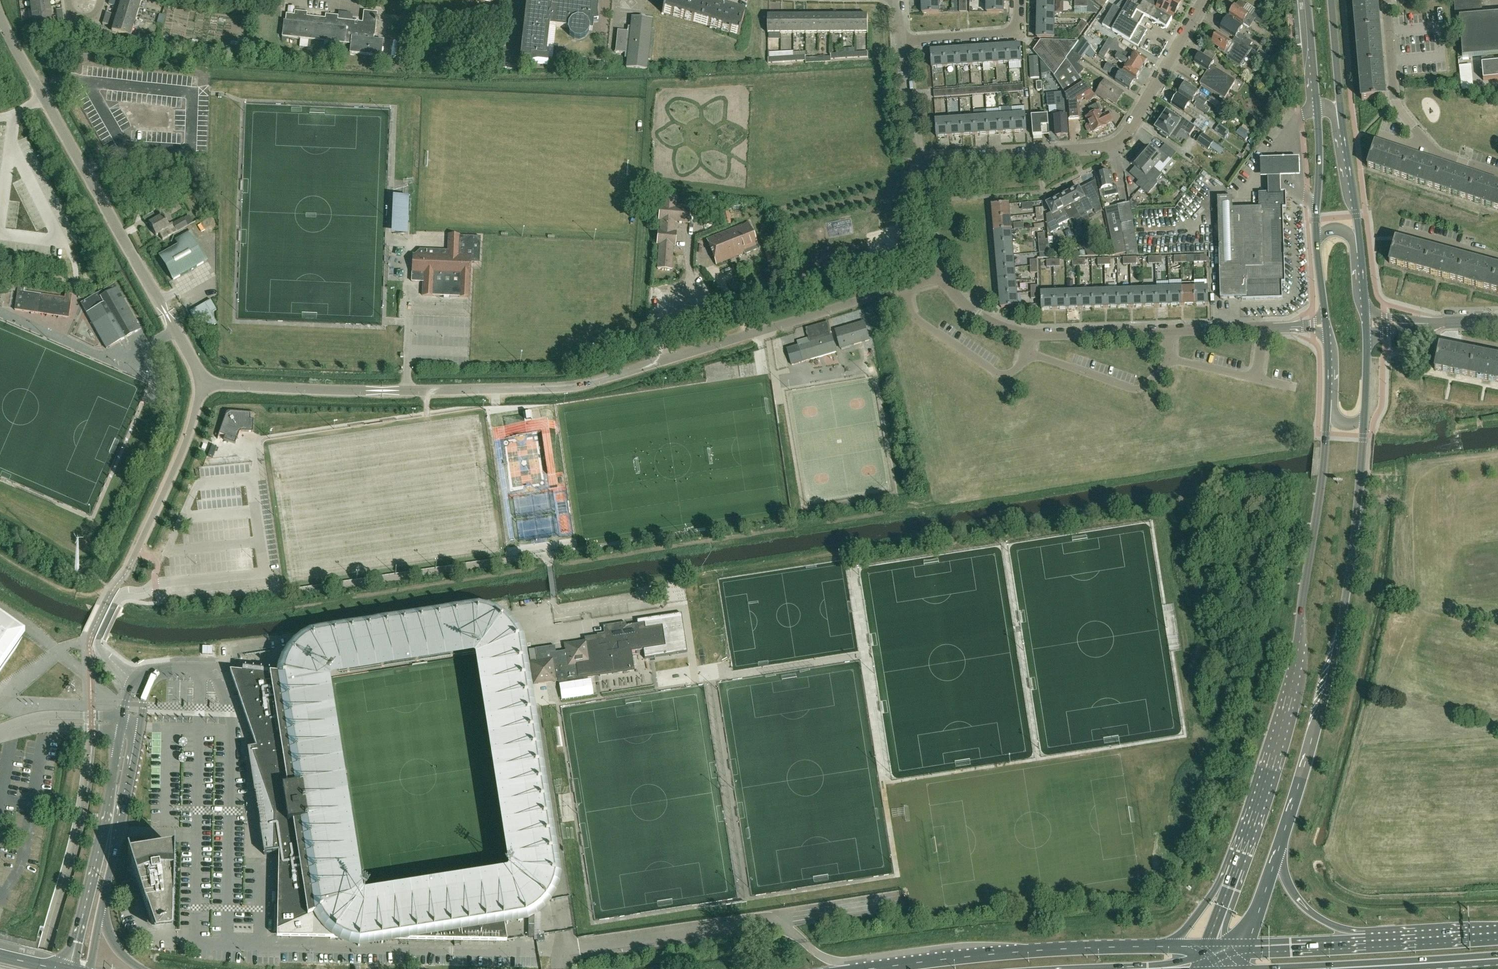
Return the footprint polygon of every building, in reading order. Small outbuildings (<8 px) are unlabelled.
[(50,7),(49,0),(29,0),(30,10),(50,7)] [(491,8),(492,5),(493,0),(464,0),(491,8)] [(520,60),(529,61),(530,65),(537,64),(547,65),(548,58),(546,58),(549,26),(567,28),(567,30),(570,36),(574,39),(580,40),(585,37),(589,33),(589,30),(592,31),(593,21),(597,21),(598,21),(597,13),(598,3),(591,2),(591,5),(552,1),(552,0),(526,0),(520,60)] [(700,24),(706,5),(690,0),(666,0),(663,10),(662,10),(662,13),(700,24)] [(922,1),(922,14),(939,13),(938,0),(922,1)] [(986,13),(1003,13),(1003,1),(987,0),(986,13)] [(1037,12),(1054,13),(1054,0),(1038,0),(1037,12)] [(1100,9),(1088,0),(1088,13),(1097,14),(1100,9)] [(1107,3),(1101,0),(1095,0),(1094,2),(1103,9),(1106,4),(1107,3)] [(1172,20),(1155,10),(1156,10),(1143,2),(1144,1),(1141,0),(1131,0),(1129,2),(1146,12),(1144,16),(1152,21),(1153,23),(1155,25),(1157,24),(1161,26),(1161,28),(1163,30),(1166,29),(1172,20)] [(1144,1),(1173,18),(1182,3),(1177,0),(1141,0),(1144,1)] [(1379,29),(1377,0),(1353,0),(1356,31),(1379,29)] [(1459,17),(1482,15),(1482,0),(1454,0),(1459,17)] [(139,8),(120,2),(117,12),(136,18),(139,8)] [(1113,6),(1102,25),(1130,42),(1139,26),(1144,16),(1146,12),(1129,2),(1123,12),(1115,8),(1113,6)] [(1248,15),(1251,17),(1254,12),(1255,9),(1247,4),(1243,11),(1249,14),(1248,15)] [(722,9),(706,5),(700,24),(738,36),(739,33),(738,33),(743,16),(727,11),(728,8),(723,6),(722,9)] [(1229,15),(1249,28),(1252,24),(1245,20),(1248,15),(1249,14),(1243,11),(1235,6),(1235,7),(1233,6),(1231,9),(1232,11),(1229,15)] [(32,20),(51,17),(50,7),(30,10),(32,20)] [(136,18),(117,12),(114,22),(133,28),(136,18)] [(306,13),(294,12),(293,15),(285,14),(284,22),(283,21),(281,37),(344,44),(350,45),(349,53),(381,57),(383,41),(373,40),(373,36),(374,37),(377,13),(363,12),(362,23),(337,20),(337,17),(325,15),(324,19),(306,17),(306,13)] [(1037,12),(1037,25),(1054,25),(1054,13),(1037,12)] [(1254,12),(1251,17),(1250,18),(1267,29),(1270,23),(1257,15),(1254,12)] [(111,14),(105,13),(103,19),(109,20),(112,21),(113,17),(110,16),(111,14)] [(1482,15),(1459,17),(1463,57),(1497,55),(1497,14),(1482,15)] [(855,34),(855,15),(842,16),(842,34),(855,34)] [(855,15),(855,34),(867,34),(867,15),(855,15)] [(780,34),(780,16),(768,16),(768,34),(780,34)] [(793,34),(793,16),(780,16),(780,34),(793,34)] [(805,34),(805,16),(793,16),(793,34),(805,34)] [(818,34),(817,16),(805,16),(805,34),(818,34)] [(830,34),(830,16),(817,16),(818,34),(830,34)] [(842,34),(842,16),(830,16),(830,34),(842,34)] [(33,30),(53,27),(51,17),(32,20),(33,30)] [(615,31),(617,31),(615,51),(613,51),(625,53),(624,58),(627,58),(626,68),(646,70),(647,60),(650,60),(653,29),(651,29),(652,19),(631,17),(630,27),(628,26),(627,31),(615,30),(615,31)] [(1251,50),(1252,49),(1249,48),(1252,43),(1249,40),(1238,33),(1242,27),(1228,18),(1226,18),(1223,23),(1224,25),(1221,30),(1235,39),(1235,40),(1251,50)] [(133,28),(114,22),(111,32),(130,38),(133,28)] [(1037,25),(1037,38),(1054,38),(1054,25),(1037,25)] [(1088,26),(1079,26),(1075,32),(1081,36),(1088,26)] [(1356,31),(1359,66),(1382,64),(1379,29),(1356,31)] [(1251,50),(1235,40),(1232,43),(1218,34),(1212,43),(1220,48),(1219,51),(1227,56),(1226,58),(1241,67),(1251,50)] [(1079,43),(1073,52),(1083,59),(1091,48),(1082,37),(1078,43),(1079,43)] [(1104,58),(1110,50),(1115,41),(1110,38),(1099,55),(1104,58)] [(1034,52),(1042,61),(1055,76),(1067,59),(1073,52),(1079,43),(1078,43),(1041,42),(1034,52)] [(1008,63),(1013,62),(1021,62),(1020,45),(1007,46),(1008,63)] [(1008,63),(1007,46),(995,47),(996,64),(1008,63)] [(996,64),(995,47),(982,48),(983,65),(996,64)] [(983,65),(982,48),(969,49),(970,65),(983,65)] [(970,65),(969,49),(956,50),(957,66),(970,65)] [(957,66),(956,50),(944,51),(945,67),(957,66)] [(945,67),(944,51),(931,51),(932,68),(945,67)] [(1073,52),(1067,59),(1079,77),(1085,70),(1078,65),(1083,59),(1073,52)] [(1123,52),(1120,56),(1142,70),(1148,61),(1135,53),(1132,58),(1128,55),(1128,54),(1125,52),(1124,53),(1123,52)] [(843,59),(843,54),(830,54),(830,57),(830,63),(831,63),(831,60),(843,59)] [(1200,84),(1219,95),(1225,99),(1236,81),(1211,66),(1214,62),(1200,54),(1195,63),(1207,71),(1200,84)] [(1120,56),(1118,55),(1115,59),(1119,61),(1119,62),(1121,64),(1122,63),(1127,66),(1124,70),(1137,78),(1142,70),(1120,56)] [(1030,79),(1039,78),(1038,57),(1029,58),(1030,79)] [(1067,59),(1055,76),(1064,91),(1066,94),(1067,101),(1068,108),(1068,112),(1065,112),(1066,117),(1068,117),(1069,120),(1080,119),(1079,102),(1093,93),(1088,89),(1079,77),(1067,59)] [(1482,64),(1484,80),(1497,79),(1497,63),(1482,64)] [(1109,73),(1114,67),(1108,64),(1103,70),(1109,73)] [(1362,101),(1385,99),(1382,64),(1359,66),(1362,101)] [(1129,90),(1135,81),(1115,68),(1112,73),(1119,77),(1116,81),(1129,90)] [(1283,75),(1275,71),(1266,87),(1273,92),(1283,75)] [(1116,104),(1123,93),(1105,81),(1097,93),(1107,100),(1108,98),(1116,104)] [(1197,96),(1199,92),(1186,83),(1179,94),(1192,103),(1194,101),(1196,102),(1194,105),(1207,115),(1210,110),(1205,106),(1207,102),(1197,96)] [(1066,94),(1064,91),(1047,94),(1048,106),(1056,106),(1057,113),(1055,113),(1057,136),(1067,136),(1066,117),(1065,112),(1068,112),(1068,108),(1067,101),(1066,94)] [(1190,104),(1178,96),(1172,105),(1196,121),(1193,125),(1204,133),(1208,128),(1203,124),(1206,119),(1200,116),(1187,108),(1190,104)] [(1094,132),(1107,126),(1106,124),(1113,121),(1109,113),(1102,116),(1100,112),(1102,111),(1099,103),(1089,108),(1092,115),(1087,118),(1090,123),(1088,125),(1087,127),(1089,131),(1091,132),(1094,131),(1094,132)] [(1224,112),(1227,114),(1229,110),(1226,109),(1226,108),(1219,103),(1215,109),(1222,114),(1224,112)] [(1163,118),(1160,122),(1160,123),(1156,129),(1161,133),(1160,134),(1167,139),(1168,137),(1170,138),(1178,126),(1182,128),(1181,130),(1190,136),(1195,127),(1183,118),(1180,121),(1167,112),(1166,113),(1165,112),(1161,117),(1163,118)] [(1013,132),(1012,115),(999,116),(1000,133),(1013,132)] [(1013,132),(1026,131),(1025,115),(1012,115),(1013,132)] [(1000,133),(999,116),(987,117),(988,134),(1000,133)] [(1032,117),(1033,136),(1049,135),(1047,116),(1032,117)] [(974,118),(975,135),(988,134),(987,117),(974,118)] [(975,135),(974,118),(961,119),(962,135),(975,135)] [(962,135),(961,119),(948,120),(950,136),(962,135)] [(950,136),(948,120),(936,121),(937,137),(950,136)] [(1225,139),(1230,132),(1223,127),(1218,134),(1225,139)] [(1251,134),(1242,128),(1242,127),(1237,134),(1246,140),(1251,134)] [(1207,150),(1214,141),(1203,134),(1197,142),(1207,150)] [(1217,144),(1212,150),(1223,158),(1227,151),(1217,144)] [(1177,153),(1165,145),(1157,155),(1147,146),(1139,155),(1160,174),(1161,174),(1154,168),(1159,161),(1163,165),(1169,158),(1171,160),(1177,153)] [(1367,167),(1401,178),(1408,156),(1391,150),(1375,145),(1367,167)] [(1131,164),(1141,172),(1142,174),(1137,180),(1139,182),(1136,184),(1148,195),(1157,185),(1157,181),(1155,180),(1160,174),(1139,155),(1131,164)] [(1441,167),(1408,156),(1401,178),(1434,189),(1441,167)] [(1291,159),(1260,160),(1260,179),(1267,179),(1267,193),(1281,193),(1281,178),(1291,178),(1299,177),(1299,159),(1291,159)] [(1434,189),(1467,200),(1474,177),(1441,167),(1434,189)] [(1116,186),(1115,186),(1112,187),(1109,172),(1098,174),(1101,190),(1099,190),(1101,198),(1118,195),(1116,186)] [(1474,177),(1467,200),(1497,210),(1497,185),(1474,177)] [(1090,196),(1084,199),(1078,189),(1068,194),(1078,213),(1081,219),(1087,215),(1086,213),(1094,209),(1091,203),(1100,199),(1096,180),(1085,185),(1090,196)] [(194,195),(199,204),(207,199),(202,191),(194,195)] [(1258,194),(1259,208),(1259,209),(1283,208),(1286,208),(1286,193),(1258,194)] [(1078,213),(1068,194),(1058,199),(1063,210),(1067,218),(1071,216),(1074,222),(1076,222),(1081,219),(1078,213)] [(393,234),(407,235),(408,198),(394,197),(393,234)] [(688,222),(689,209),(675,208),(676,198),(662,197),(661,207),(659,207),(658,221),(660,221),(660,231),(658,230),(657,245),(659,245),(657,268),(671,269),(673,246),(675,246),(676,232),(674,232),(674,222),(688,222)] [(1283,208),(1259,209),(1259,208),(1233,209),(1233,198),(1218,198),(1221,299),(1241,298),(1243,300),(1282,299),(1282,283),(1285,283),(1283,208)] [(1046,215),(1047,225),(1051,233),(1060,229),(1059,225),(1068,220),(1067,218),(1063,210),(1058,199),(1047,205),(1051,213),(1046,215)] [(993,218),(1010,217),(1009,204),(992,205),(993,218)] [(1129,204),(1123,205),(1105,208),(1114,255),(1127,253),(1127,255),(1138,255),(1134,229),(1129,204)] [(168,226),(162,216),(148,224),(155,236),(159,234),(163,240),(187,226),(183,218),(172,224),(172,223),(168,226)] [(994,231),(1011,230),(1010,217),(993,218),(994,231)] [(744,254),(758,249),(748,223),(706,240),(716,264),(744,253),(744,254)] [(995,244),(1012,242),(1011,230),(994,231),(995,244)] [(808,231),(790,235),(793,246),(811,241),(808,231)] [(205,263),(188,233),(175,240),(178,246),(159,256),(173,281),(205,263)] [(420,249),(420,250),(422,250),(422,255),(420,255),(412,255),(411,282),(423,282),(422,296),(469,298),(471,263),(479,263),(480,237),(460,236),(448,235),(448,251),(420,249)] [(1390,263),(1423,272),(1430,249),(1396,240),(1390,263)] [(997,257),(1013,255),(1012,242),(995,244),(997,257)] [(1096,256),(1090,244),(1083,248),(1088,256),(1096,256)] [(1430,249),(1423,272),(1457,281),(1463,258),(1430,249)] [(998,270),(1015,268),(1013,255),(997,257),(998,270)] [(1457,281),(1491,290),(1497,267),(1463,258),(1457,281)] [(999,282),(1016,281),(1015,268),(998,270),(999,282)] [(1000,295),(1017,294),(1016,281),(999,282),(1000,295)] [(114,285),(102,292),(81,304),(106,349),(140,330),(114,285)] [(18,287),(14,311),(69,318),(71,295),(65,295),(65,298),(23,292),(24,288),(18,287)] [(1183,305),(1182,288),(1169,289),(1170,305),(1183,305)] [(1195,304),(1195,288),(1187,288),(1182,288),(1183,305),(1195,304)] [(1195,304),(1208,304),(1208,288),(1195,288),(1195,304)] [(1157,306),(1156,289),(1144,290),(1144,306),(1157,306)] [(1170,305),(1169,289),(1156,289),(1157,306),(1170,305)] [(1119,307),(1118,290),(1105,291),(1106,307),(1119,307)] [(1131,306),(1131,290),(1118,290),(1119,307),(1131,306)] [(1144,306),(1144,290),(1131,290),(1131,306),(1144,306)] [(1093,308),(1093,291),(1080,292),(1080,308),(1093,308)] [(1106,307),(1105,291),(1093,291),(1093,308),(1106,307)] [(1067,309),(1067,292),(1054,293),(1055,309),(1067,309)] [(1080,308),(1080,292),(1067,292),(1067,309),(1080,308)] [(1055,309),(1054,293),(1041,293),(1042,309),(1055,309)] [(1000,295),(1001,308),(1018,306),(1017,294),(1000,295)] [(210,300),(190,312),(195,322),(201,319),(207,330),(217,324),(211,313),(216,310),(210,300)] [(803,361),(836,352),(830,331),(830,332),(826,328),(829,327),(828,321),(805,328),(808,338),(798,341),(799,346),(803,361)] [(869,340),(864,322),(835,330),(840,349),(869,340)] [(1434,370),(1469,377),(1473,353),(1439,346),(1434,370)] [(1473,353),(1469,377),(1497,382),(1497,358),(1473,353)] [(230,412),(230,413),(226,415),(219,434),(225,436),(223,440),(235,444),(239,433),(241,432),(253,432),(253,420),(250,419),(250,413),(230,412)] [(88,572),(83,569),(78,577),(83,580),(88,572)] [(535,708),(524,639),(520,632),(515,625),(514,623),(512,622),(511,620),(507,617),(503,614),(499,612),(490,608),(479,605),(478,605),(309,631),(308,632),(307,632),(303,635),(299,637),(295,640),(289,647),(283,655),(279,663),(276,672),(242,669),(242,674),(231,672),(231,673),(256,749),(247,750),(256,804),(260,804),(262,818),(258,819),(264,855),(272,854),(273,854),(279,853),(278,858),(278,905),(277,932),(277,938),(330,939),(333,939),(341,944),(350,947),(359,949),(390,944),(413,941),(454,941),(460,942),(507,942),(506,941),(504,927),(527,922),(536,918),(544,911),(550,904),(555,895),(559,886),(561,877),(535,708)] [(25,635),(0,618),(0,671),(25,635)] [(555,680),(557,680),(559,680),(559,681),(584,677),(606,673),(606,674),(621,671),(632,669),(629,652),(632,652),(651,649),(666,647),(662,625),(648,628),(646,628),(645,623),(626,626),(626,623),(603,626),(604,633),(597,634),(597,636),(598,640),(594,640),(594,641),(587,642),(587,641),(585,641),(565,644),(566,651),(556,652),(555,646),(535,649),(536,656),(540,655),(541,661),(537,662),(530,663),(534,685),(556,681),(555,680)] [(128,858),(151,925),(173,922),(173,908),(175,851),(128,858)] [(527,931),(528,937),(538,935),(536,922),(529,923),(531,930),(527,931)]
